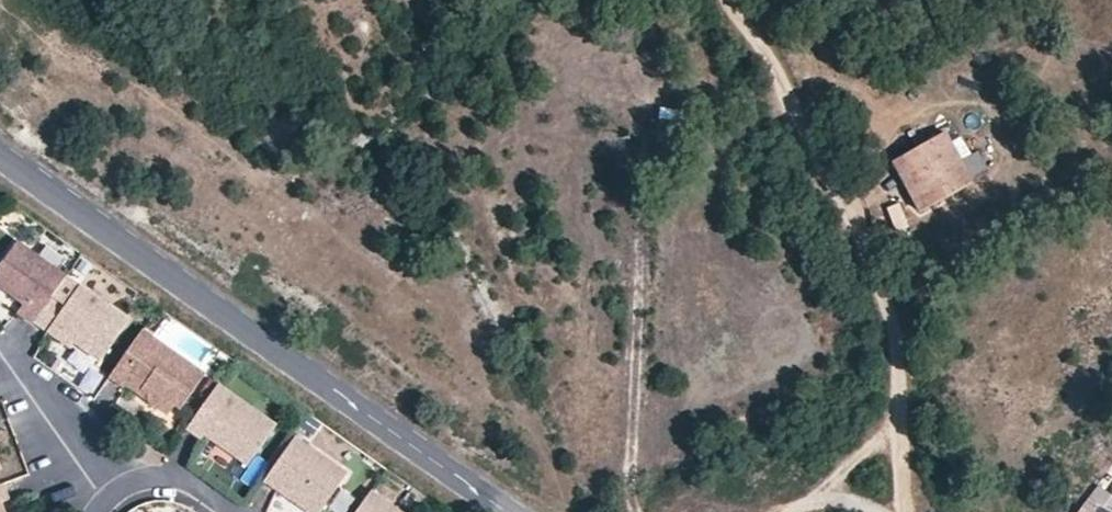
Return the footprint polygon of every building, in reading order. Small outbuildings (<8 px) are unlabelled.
[(893,161),(920,212),(971,183),(969,178),(959,161),(944,132),(893,161)] [(969,178),(985,170),(975,152),(959,161),(969,178)] [(887,208),(896,232),(908,227),(899,204),(887,208)] [(16,312),(32,324),(33,322),(51,297),(66,276),(16,240),(0,263),(0,287),(23,303),(16,312)] [(66,276),(51,297),(64,306),(78,285),(66,276)] [(78,285),(64,306),(51,297),(33,322),(46,331),(50,327),(73,343),(99,361),(128,320),(78,285)] [(46,331),(70,347),(73,343),(50,327),(46,331)] [(109,378),(123,388),(125,385),(137,394),(140,389),(152,398),(153,405),(167,415),(174,405),(179,409),(205,374),(142,330),(109,378)] [(186,429),(200,440),(204,435),(247,466),(276,425),(218,384),(186,429)] [(152,398),(140,389),(137,394),(153,405),(152,398)] [(306,428),(315,434),(322,423),(313,417),(306,428)] [(307,511),(320,511),(347,474),(295,437),(263,481),(307,511)] [(9,500),(3,483),(0,484),(0,511),(5,511),(1,503),(9,500)] [(1106,492),(1097,486),(1077,511),(1111,511),(1111,484),(1106,492)] [(270,511),(301,511),(264,488),(255,502),(270,511)] [(433,502),(413,488),(408,495),(428,509),(433,502)] [(371,491),(356,511),(400,511),(371,491)]
